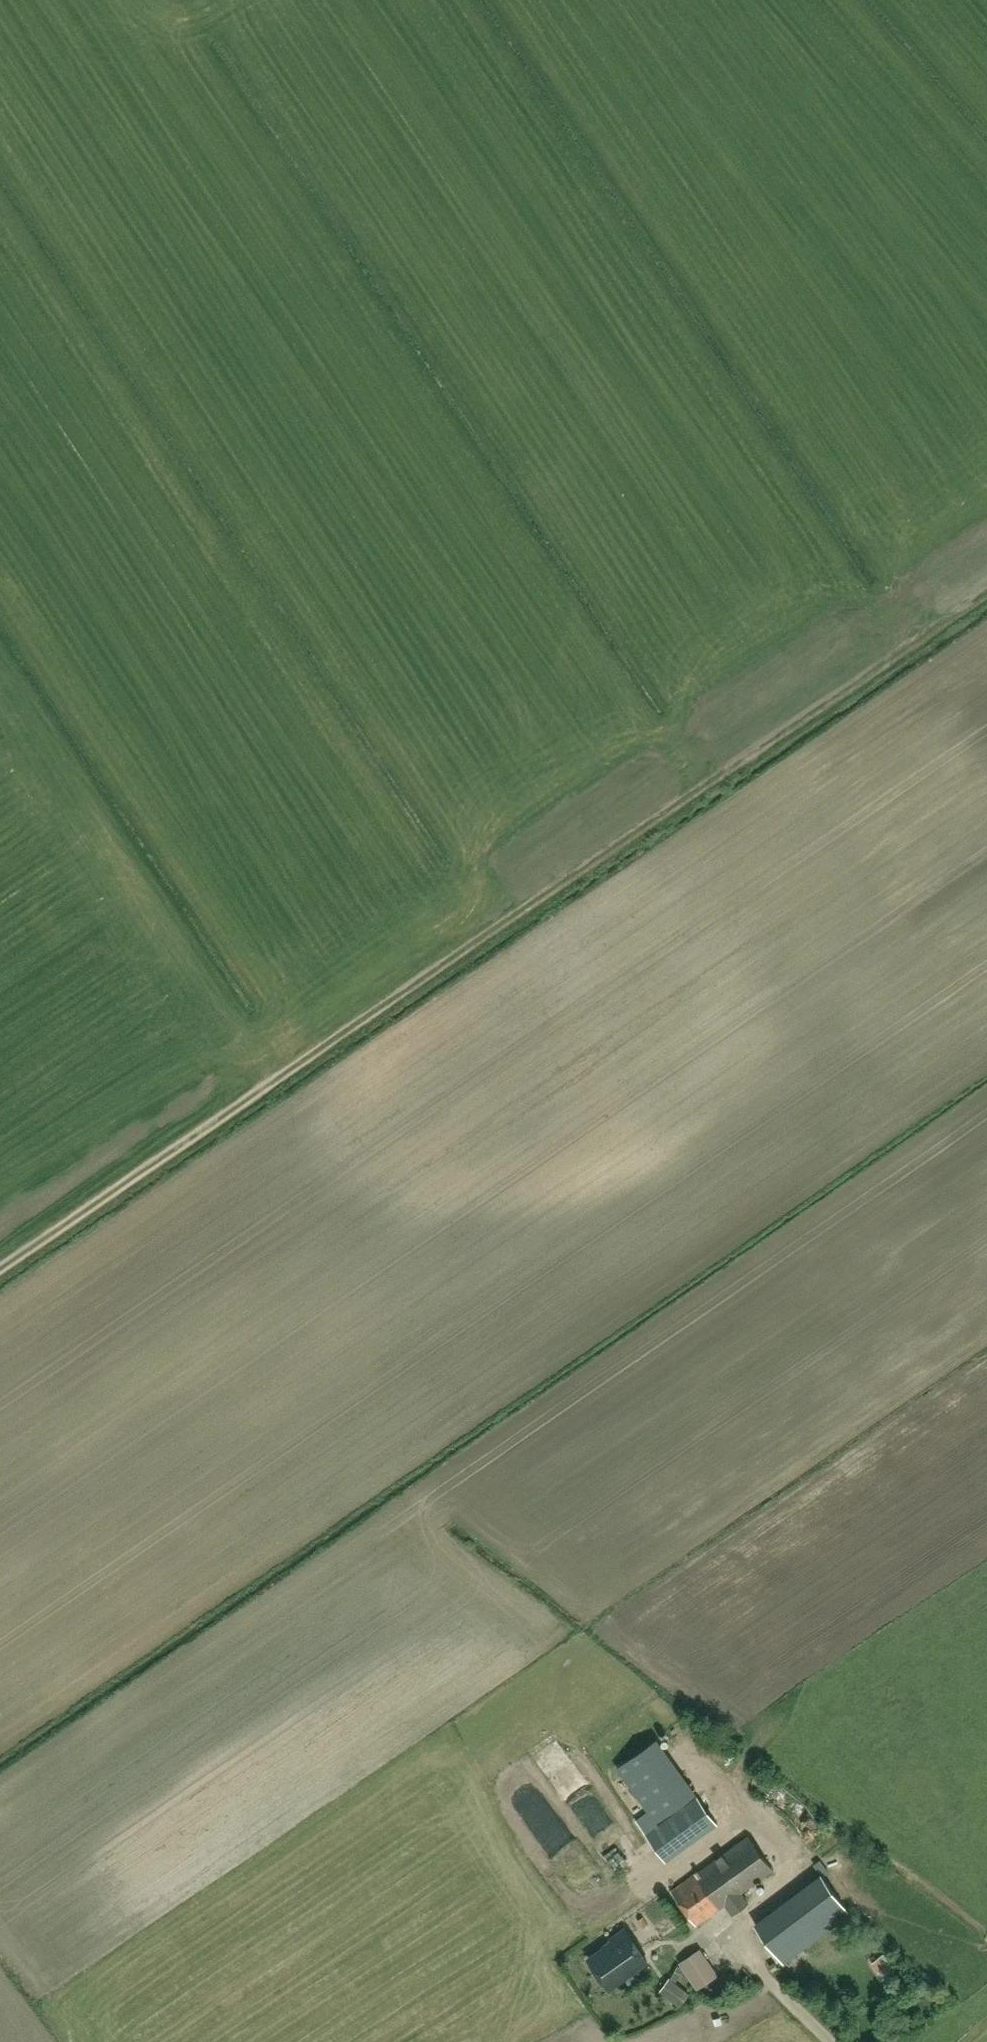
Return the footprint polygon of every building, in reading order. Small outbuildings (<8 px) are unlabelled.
[(665,1862),(717,1825),(698,1798),(660,1826),(657,1823),(696,1795),(657,1740),(617,1768),(649,1812),(636,1822),(665,1862)] [(741,1893),(773,1870),(749,1835),(671,1891),(696,1925),(725,1905),(732,1915),(748,1903),(741,1893)] [(783,1963),(850,1914),(823,1877),(756,1927),(783,1963)] [(656,1932),(679,1921),(669,1900),(646,1911),(656,1932)] [(612,1943),(589,1959),(609,1987),(647,1960),(625,1930),(610,1940),(612,1943)] [(718,1977),(700,1950),(680,1964),(698,1990),(718,1977)] [(667,1997),(680,2006),(689,1994),(675,1985),(667,1997)]
